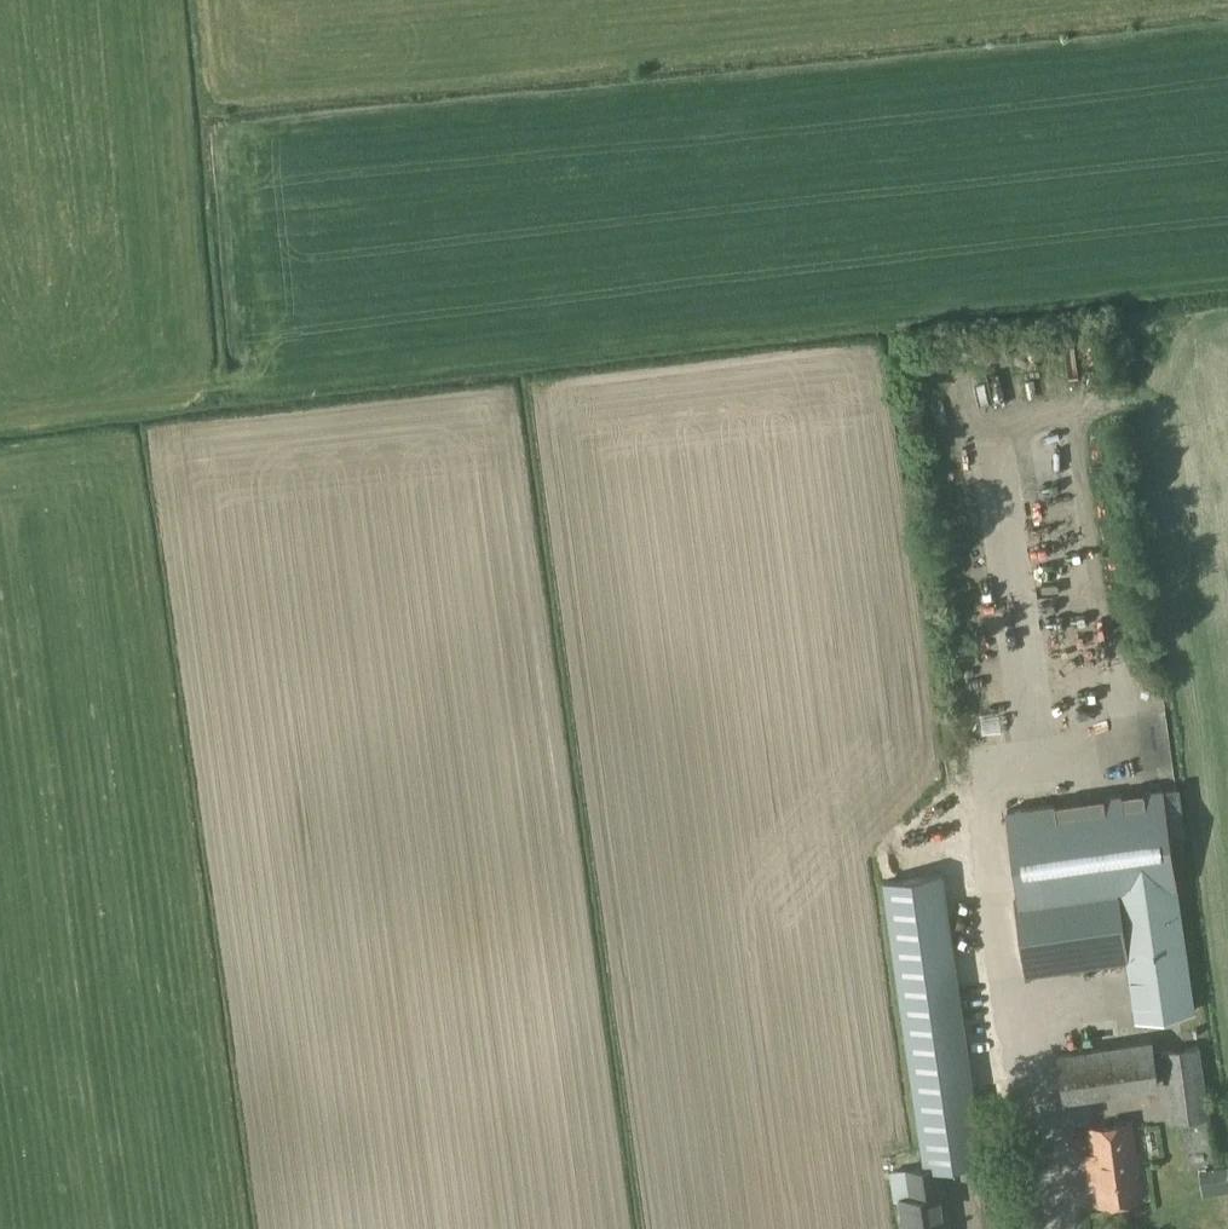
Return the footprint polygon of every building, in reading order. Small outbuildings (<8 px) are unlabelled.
[(1019,895),(1015,895),(1027,974),(1128,960),(1136,1019),(1194,1010),(1162,788),(1007,810),(1019,895)] [(985,1160),(968,1041),(944,868),(880,877),(906,1050),(922,1166),(923,1170),(941,1168),(985,1160)] [(1152,1040),(1058,1054),(1065,1097),(1158,1083),(1152,1040)] [(1200,1045),(1161,1051),(1172,1123),(1210,1117),(1200,1045)] [(1092,1151),(1083,1153),(1087,1182),(1096,1181),(1100,1205),(1142,1199),(1131,1122),(1089,1128),(1092,1151)] [(1213,1192),(1227,1190),(1227,1170),(1227,1165),(1209,1168),(1213,1192)] [(900,1197),(904,1228),(950,1228),(941,1168),(923,1170),(922,1166),(908,1168),(912,1196),(900,1197)]
